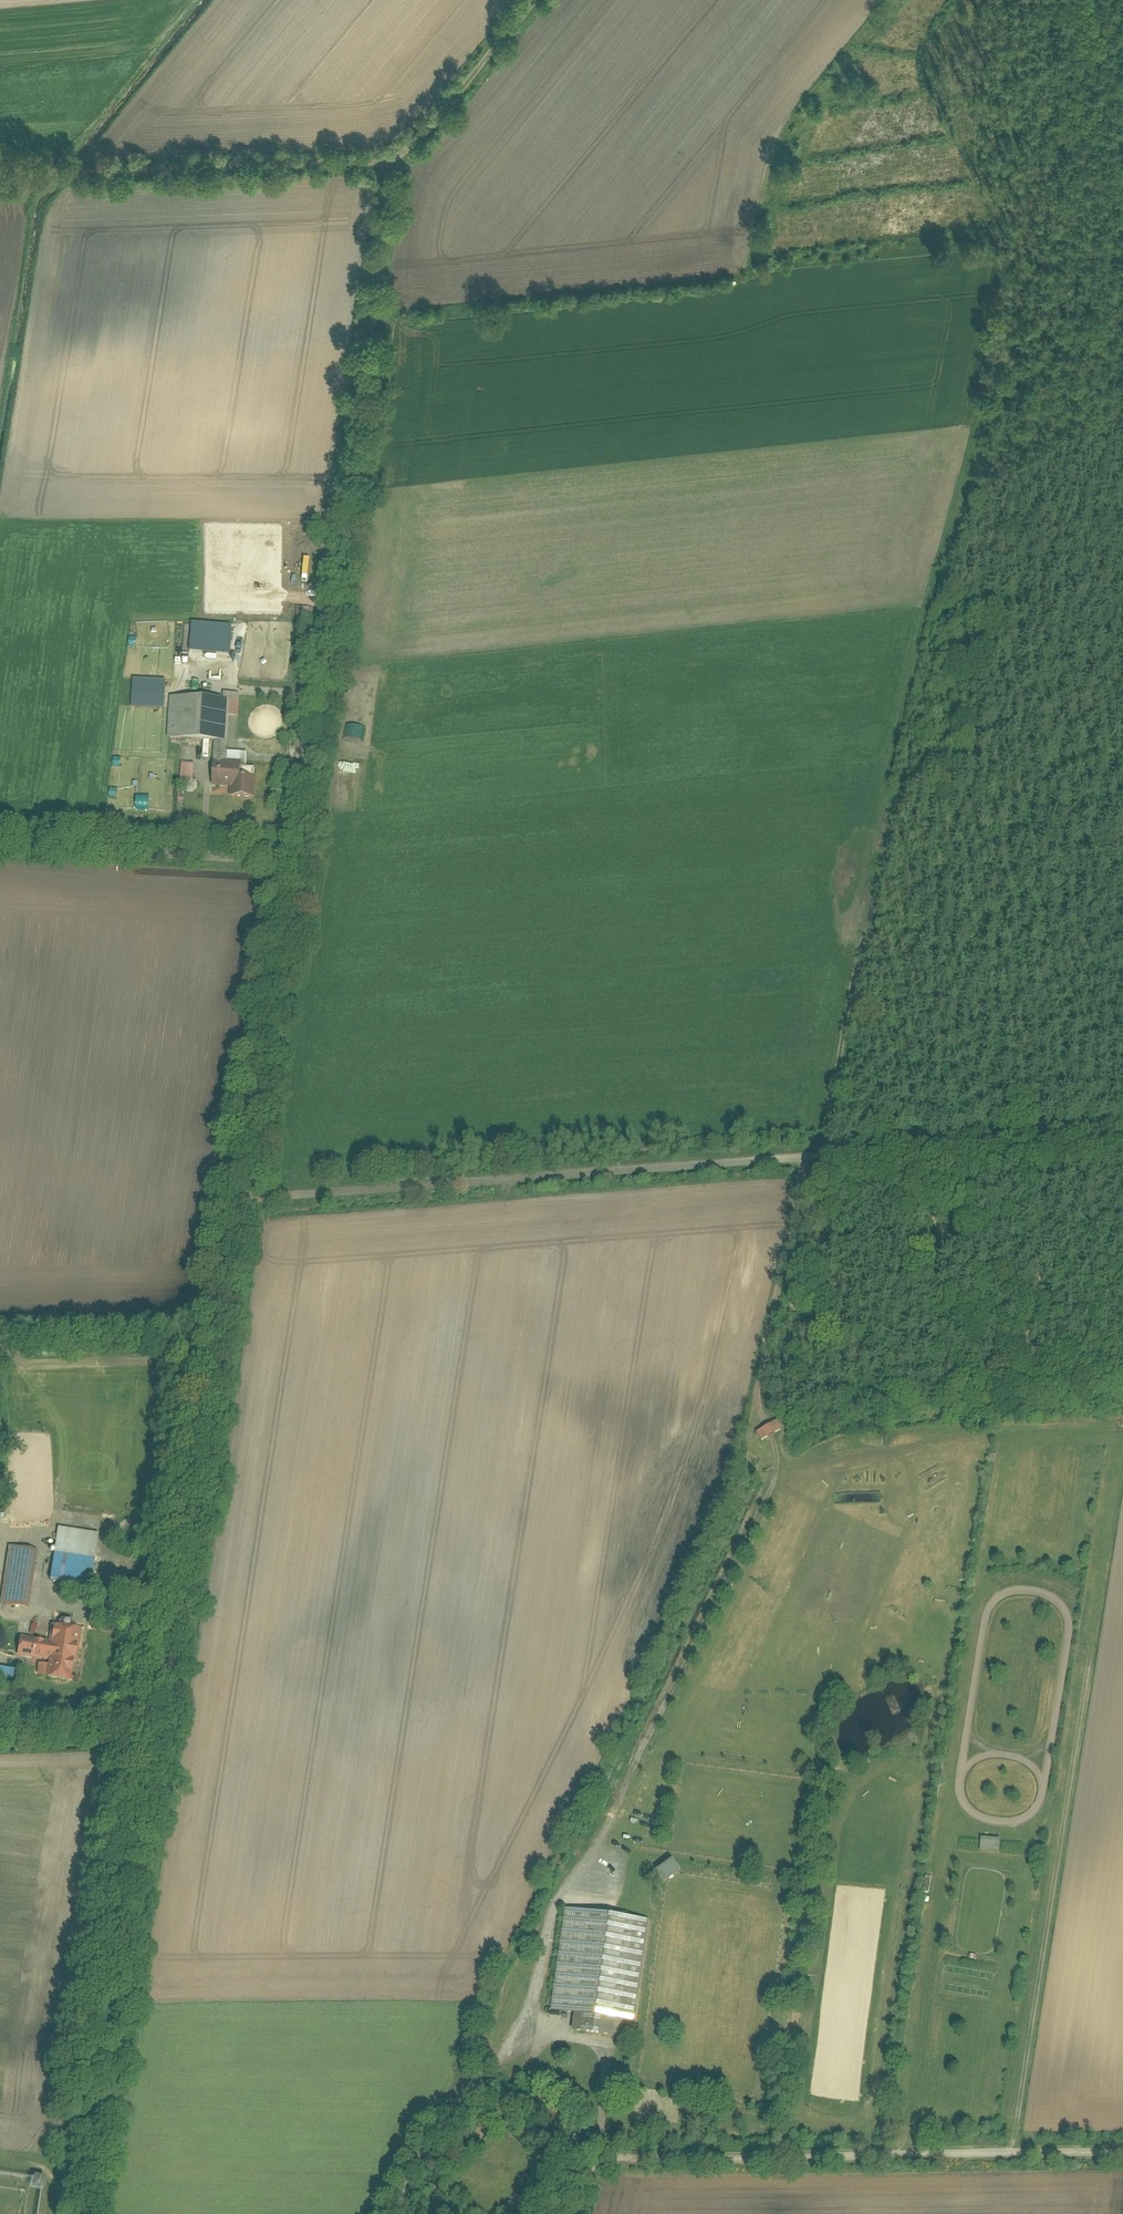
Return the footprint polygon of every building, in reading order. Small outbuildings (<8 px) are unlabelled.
[(280,618),(298,617),(298,603),(286,603),(286,608),(279,608),(280,618)] [(223,641),(191,638),(190,654),(222,656),(223,641)] [(168,709),(168,680),(135,679),(135,709),(168,709)] [(238,694),(222,693),(221,700),(227,701),(226,715),(236,715),(238,694)] [(221,700),(170,696),(167,738),(212,742),(224,743),(226,715),(227,701),(221,700)] [(345,741),(364,741),(364,727),(346,727),(345,741)] [(224,743),(212,742),(211,761),(223,762),(224,743)] [(209,786),(234,788),(234,777),(236,763),(223,762),(211,761),(209,786)] [(193,765),(180,764),(179,779),(192,780),(193,765)] [(233,796),(254,797),(256,778),(234,777),(234,788),(233,796)] [(777,1421),(755,1434),(760,1443),(782,1430),(777,1421)] [(95,1534),(55,1528),(48,1580),(88,1586),(95,1534)] [(8,1547),(0,1602),(0,1604),(28,1608),(36,1551),(8,1547)] [(79,1630),(49,1626),(47,1641),(16,1637),(14,1655),(44,1660),(43,1666),(38,1665),(36,1675),(45,1676),(44,1678),(68,1682),(71,1662),(74,1662),(79,1630)] [(15,1687),(18,1671),(0,1668),(0,1684),(15,1687)] [(999,1839),(979,1837),(978,1850),(997,1852),(999,1839)] [(665,1862),(649,1873),(657,1886),(667,1879),(674,1875),(665,1862)] [(928,1894),(931,1878),(925,1877),(922,1893),(928,1894)] [(651,1920),(564,1908),(550,2010),(572,2013),(570,2031),(618,2037),(621,2020),(636,2022),(651,1920)]
